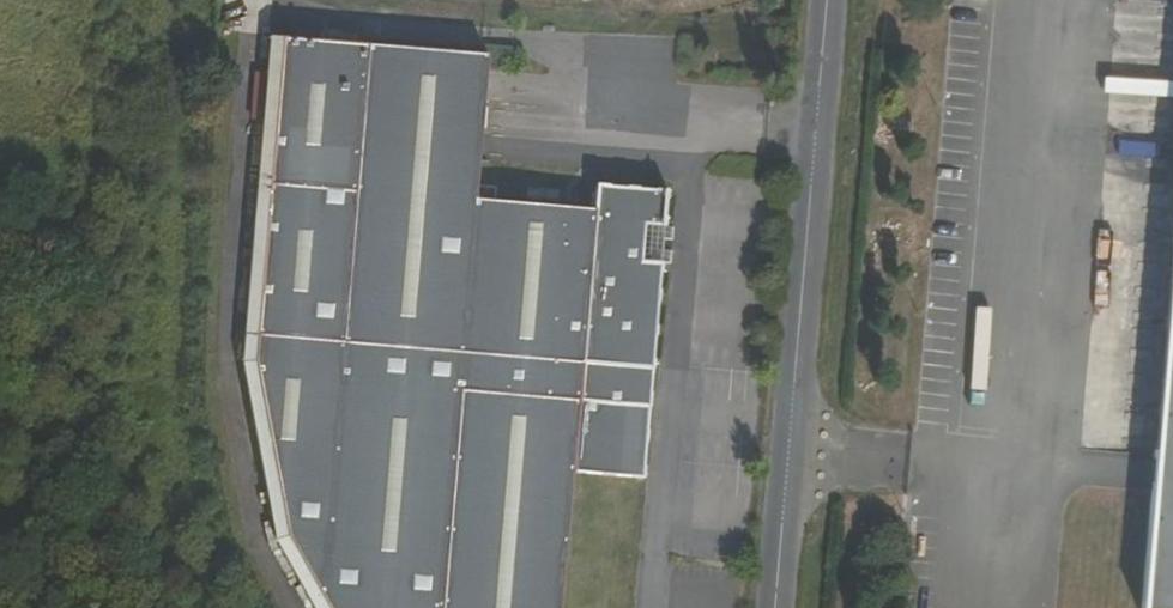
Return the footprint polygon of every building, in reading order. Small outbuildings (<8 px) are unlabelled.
[(1115,607),(1172,607),(1172,0),(1170,0),(1115,607)] [(581,200),(473,193),(485,49),(267,28),(240,328),(272,502),(317,580),(435,590),(554,600),(569,443),(640,449),(658,248),(668,249),(669,238),(659,237),(660,227),(669,227),(670,216),(661,215),(664,181),(583,176),(581,200)]
